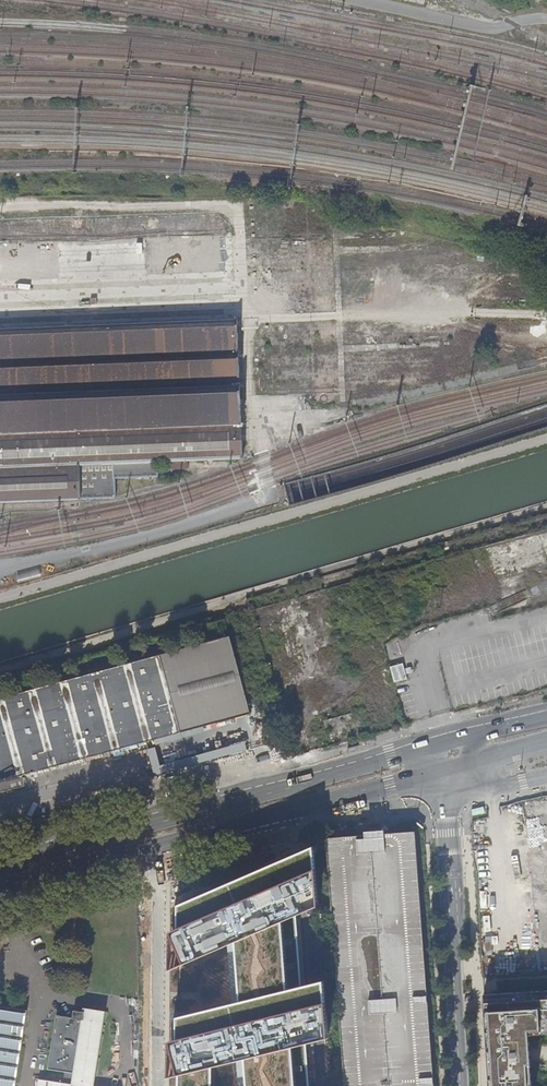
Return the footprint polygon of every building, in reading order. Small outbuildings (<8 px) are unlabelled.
[(195,461),(228,460),(242,459),(240,411),(239,395),(238,377),(238,361),(237,344),(236,328),(236,310),(235,296),(234,279),(234,263),(233,246),(233,240),(0,250),(0,504),(79,500),(79,501),(114,499),(114,480),(157,477),(157,463),(195,461)] [(508,293),(530,292),(529,284),(508,285),(508,293)] [(228,460),(195,461),(195,470),(228,468),(228,460)] [(22,776),(249,713),(228,637),(0,699),(0,782),(22,776)] [(395,682),(408,678),(404,662),(391,666),(395,682)] [(414,833),(384,835),(364,837),(326,839),(345,1085),(434,1085),(414,833)] [(4,923),(0,924),(0,943),(8,941),(4,923)] [(546,1032),(546,989),(482,993),(488,1085),(531,1085),(528,1033),(546,1032)] [(27,1011),(18,1010),(0,1007),(0,1085),(15,1085),(27,1011)] [(107,1012),(85,1008),(84,1013),(83,1020),(98,1023),(90,1077),(75,1074),(74,1080),(73,1080),(72,1085),(95,1085),(97,1076),(107,1012)] [(48,1070),(58,1072),(65,1073),(64,1079),(73,1080),(74,1080),(75,1074),(90,1077),(98,1023),(83,1020),(84,1013),(78,1012),(78,1011),(75,1011),(74,1011),(73,1019),(57,1016),(48,1070)]
